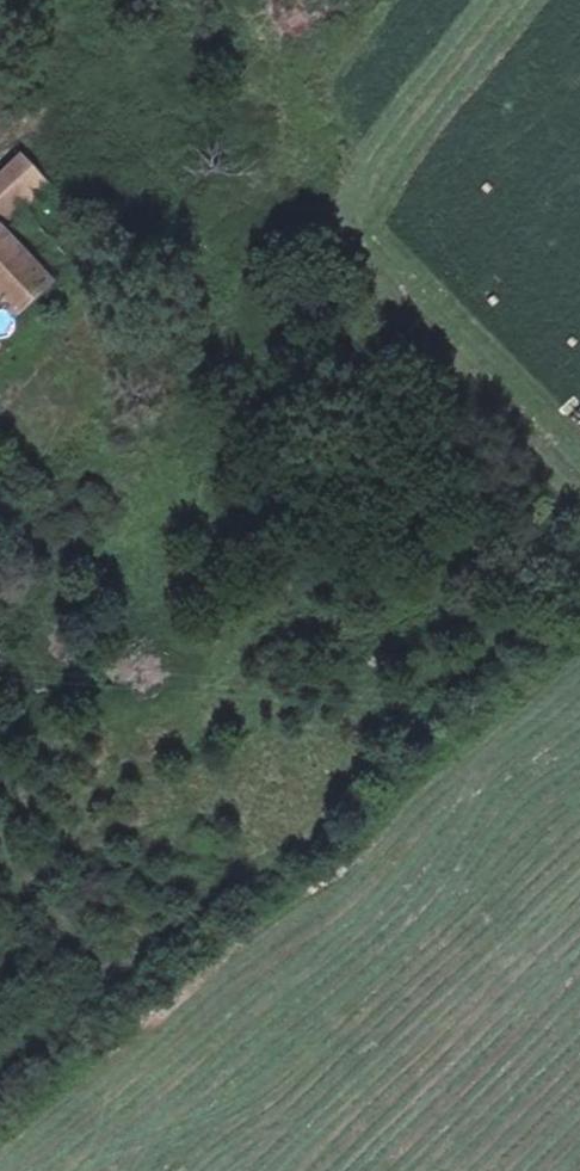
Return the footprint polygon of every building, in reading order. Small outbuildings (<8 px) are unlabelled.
[(48,185),(23,158),(0,179),(0,227),(1,229),(48,185)] [(3,297),(16,311),(46,283),(0,234),(0,294),(3,297)]
